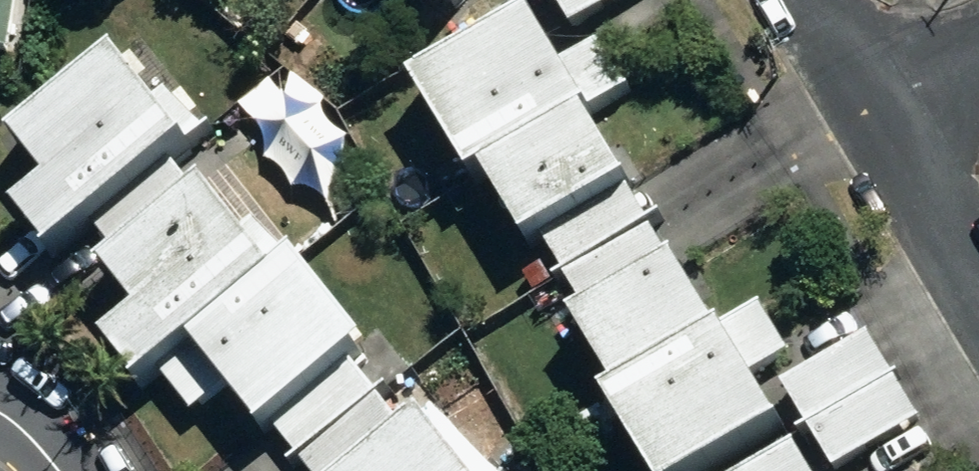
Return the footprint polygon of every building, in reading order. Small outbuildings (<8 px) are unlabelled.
[(21,54),(28,0),(0,0),(0,52),(21,54)] [(459,13),(470,0),(444,0),(459,13)] [(582,31),(631,0),(562,0),(582,31)] [(617,398),(663,470),(721,470),(794,426),(763,375),(797,354),(767,306),(729,329),(686,260),(679,264),(632,189),(642,183),(598,112),(636,89),(605,38),(570,60),(540,12),(426,82),(487,180),(497,174),(541,245),(548,240),(596,316),(586,322),(629,391),(617,398)] [(146,39),(23,138),(60,183),(26,209),(62,254),(95,227),(220,130),(146,39)] [(117,268),(153,313),(116,343),(152,387),(167,375),(201,416),(238,387),(274,431),(280,427),(315,470),(481,470),(435,415),(416,431),(360,362),(380,346),(237,171),(117,268)] [(790,387),(841,470),(847,470),(928,422),(875,336),(790,387)] [(823,449),(811,456),(809,453),(780,470),(837,470),(823,449)]
